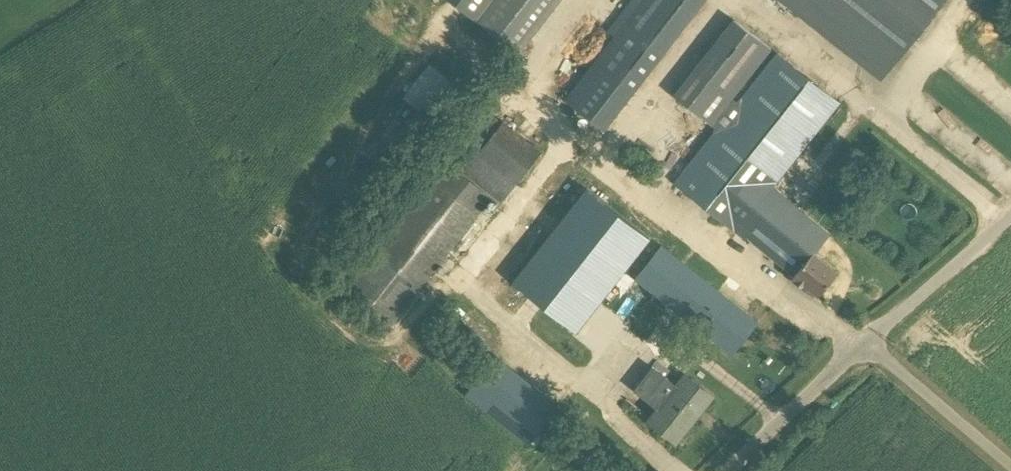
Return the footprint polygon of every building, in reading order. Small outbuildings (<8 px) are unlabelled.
[(477,22),(520,56),(564,0),(494,0),(477,22)] [(616,36),(565,101),(602,130),(704,0),(645,0),(616,36)] [(884,76),(944,0),(788,0),(884,76)] [(745,238),(747,235),(779,195),(772,189),(840,102),(736,20),(675,96),(717,130),(675,183),(745,238)] [(404,96),(426,113),(453,79),(430,62),(404,96)] [(447,162),(346,290),(391,325),(492,197),(447,162)] [(587,189),(513,281),(578,333),(652,238),(587,189)] [(801,213),(779,195),(747,235),(795,274),(792,277),(806,289),(809,286),(819,294),(837,272),(813,253),(828,234),(801,213)] [(759,321),(663,246),(636,281),(732,356),(759,321)] [(560,405),(497,356),(467,394),(530,443),(560,405)] [(687,375),(650,421),(677,442),(713,396),(687,375)]
